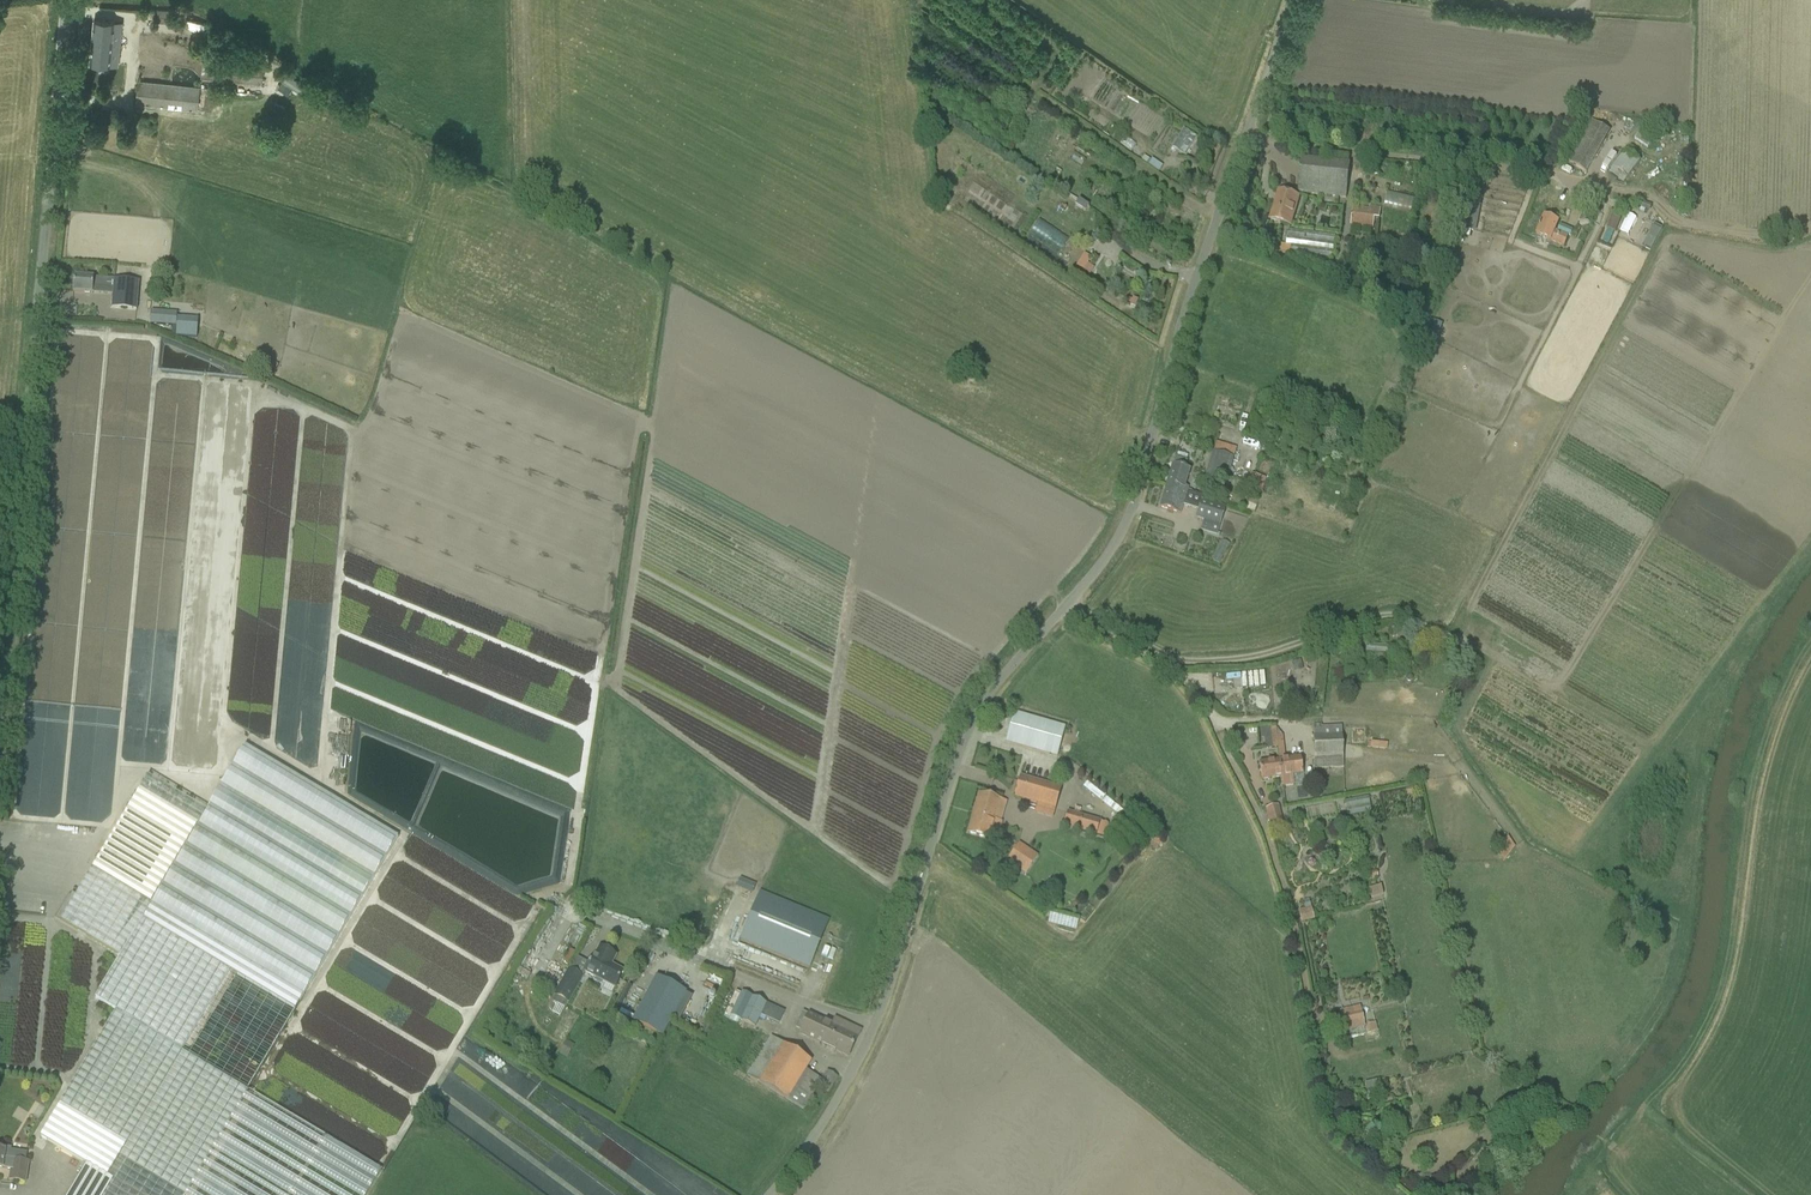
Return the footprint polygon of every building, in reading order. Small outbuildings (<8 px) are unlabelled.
[(157,9),(156,12),(155,23),(172,24),(173,11),(157,9)] [(206,33),(208,26),(191,19),(188,26),(206,33)] [(89,63),(101,64),(117,66),(121,23),(105,21),(93,20),(89,63)] [(261,86),(263,69),(202,62),(199,79),(261,86)] [(137,81),(135,105),(197,112),(197,107),(204,107),(204,105),(207,105),(209,90),(137,81)] [(1571,150),(1565,160),(1585,172),(1591,162),(1602,143),(1604,139),(1609,131),(1588,119),(1571,150)] [(1186,132),(1176,151),(1190,159),(1201,139),(1186,132)] [(1645,133),(1643,139),(1655,143),(1657,138),(1645,133)] [(1138,155),(1143,147),(1128,138),(1123,146),(1138,155)] [(1616,162),(1608,172),(1623,182),(1630,173),(1638,161),(1624,151),(1620,156),(1616,162)] [(1350,164),(1302,159),(1299,183),(1298,193),(1346,199),(1350,164)] [(1151,160),(1147,166),(1158,173),(1162,167),(1151,160)] [(1476,175),(1465,230),(1475,232),(1486,177),(1476,175)] [(1610,175),(1607,179),(1614,183),(1617,179),(1610,175)] [(1270,221),(1281,224),(1290,227),(1298,198),(1278,192),(1270,221)] [(1389,208),(1418,214),(1421,201),(1392,194),(1389,208)] [(1642,202),(1640,208),(1647,210),(1649,205),(1642,202)] [(1352,207),(1349,226),(1372,228),(1375,208),(1368,207),(1368,210),(1352,207)] [(1611,216),(1606,228),(1614,232),(1620,219),(1611,216)] [(1543,217),(1539,228),(1536,235),(1563,247),(1567,237),(1555,231),(1558,223),(1543,217)] [(1066,253),(1073,241),(1043,221),(1035,233),(1066,253)] [(1654,228),(1642,249),(1650,253),(1661,232),(1654,228)] [(1287,230),(1285,245),(1292,246),(1291,254),(1331,259),(1334,236),(1287,230)] [(1281,245),(1280,252),(1291,254),(1292,246),(1285,245),(1281,245)] [(75,276),(73,292),(85,293),(92,294),(92,287),(113,289),(112,308),(136,310),(139,282),(115,280),(111,279),(87,277),(75,276)] [(151,311),(149,325),(176,327),(177,313),(151,311)] [(1245,413),(1232,409),(1234,402),(1224,400),(1220,415),(1243,421),(1245,413)] [(1211,454),(1204,481),(1225,487),(1228,476),(1233,459),(1213,454),(1212,454),(1211,454)] [(1188,489),(1184,488),(1190,471),(1184,469),(1186,461),(1176,458),(1173,466),(1172,465),(1166,485),(1165,487),(1159,508),(1170,511),(1180,514),(1183,506),(1197,510),(1195,519),(1202,521),(1200,530),(1217,535),(1226,508),(1201,500),(1202,498),(1202,496),(1187,491),(1188,489)] [(1266,479),(1251,474),(1247,487),(1261,493),(1266,479)] [(1226,564),(1232,546),(1224,543),(1218,562),(1226,564)] [(1393,646),(1369,645),(1369,656),(1392,657),(1393,646)] [(1300,661),(1291,663),(1293,670),(1302,667),(1300,661)] [(1247,713),(1275,712),(1275,703),(1246,704),(1247,713)] [(1065,727),(1025,716),(1013,712),(1005,741),(1017,745),(1057,756),(1065,727)] [(1265,728),(1258,729),(1259,739),(1263,739),(1264,750),(1277,748),(1275,736),(1277,736),(1276,728),(1271,728),(1269,727),(1265,728)] [(1322,730),(1312,730),(1313,742),(1314,769),(1331,768),(1340,768),(1343,768),(1342,743),(1342,739),(1341,727),(1322,728),(1322,730)] [(1277,736),(1275,736),(1277,748),(1278,759),(1284,758),(1283,743),(1282,736),(1277,736)] [(1374,751),(1391,752),(1391,745),(1374,743),(1374,751)] [(116,1010),(115,1011),(40,1137),(86,1164),(67,1194),(367,1194),(382,1171),(247,1091),(298,1003),(398,838),(245,746),(206,812),(148,777),(77,896),(72,893),(70,896),(56,919),(120,957),(96,998),(116,1010)] [(1302,775),(1302,770),(1300,758),(1279,761),(1281,778),(1283,787),(1293,786),(1292,776),(1302,775)] [(1261,780),(1281,778),(1279,761),(1259,763),(1260,775),(1261,780)] [(1055,809),(1061,788),(1020,776),(1014,797),(1055,809)] [(1000,822),(1006,803),(1000,801),(978,795),(967,833),(979,837),(989,839),(996,841),(1001,822),(1000,822)] [(1374,800),(1350,806),(1354,820),(1377,814),(1374,800)] [(1277,806),(1272,807),(1266,809),(1264,809),(1269,832),(1282,828),(1277,806)] [(1100,822),(1067,812),(1062,826),(1095,836),(1096,835),(1104,838),(1108,824),(1100,822)] [(1499,852),(1507,863),(1521,851),(1513,841),(1499,852)] [(1018,843),(1005,863),(1025,875),(1038,857),(1018,843)] [(740,878),(736,887),(752,893),(753,890),(755,885),(740,878)] [(1387,888),(1373,890),(1374,901),(1388,899),(1387,888)] [(809,968),(828,921),(760,892),(740,940),(809,968)] [(1304,909),(1298,910),(1301,923),(1314,920),(1311,907),(1310,907),(1304,909)] [(1052,925),(1080,931),(1082,922),(1054,917),(1052,925)] [(615,988),(618,982),(624,971),(608,963),(612,954),(599,947),(594,956),(594,955),(585,972),(615,988)] [(574,967),(580,954),(575,952),(568,964),(574,967)] [(568,1002),(570,998),(582,977),(568,969),(553,994),(568,1002)] [(662,1037),(680,1004),(686,993),(656,977),(650,988),(632,1021),(662,1037)] [(741,992),(730,1016),(740,1021),(754,1027),(765,1003),(751,997),(741,992)] [(1364,1027),(1360,1006),(1339,1010),(1344,1031),(1364,1027)] [(808,1015),(799,1034),(847,1057),(860,1031),(845,1023),(842,1030),(808,1015)] [(1372,1036),(1382,1033),(1380,1024),(1370,1026),(1372,1036)] [(771,1037),(747,1076),(769,1089),(786,1100),(803,1110),(817,1088),(823,1092),(827,1094),(837,1077),(827,1071),(822,1080),(805,1070),(811,1061),(771,1037)] [(566,1040),(558,1053),(567,1058),(574,1045),(566,1040)] [(1380,1078),(1365,1082),(1367,1089),(1382,1086),(1380,1078)] [(38,1106),(34,1114),(40,1118),(45,1109),(38,1106)] [(11,1170),(9,1180),(25,1183),(29,1161),(12,1159),(4,1158),(5,1150),(0,1149),(0,1168),(11,1170)]
